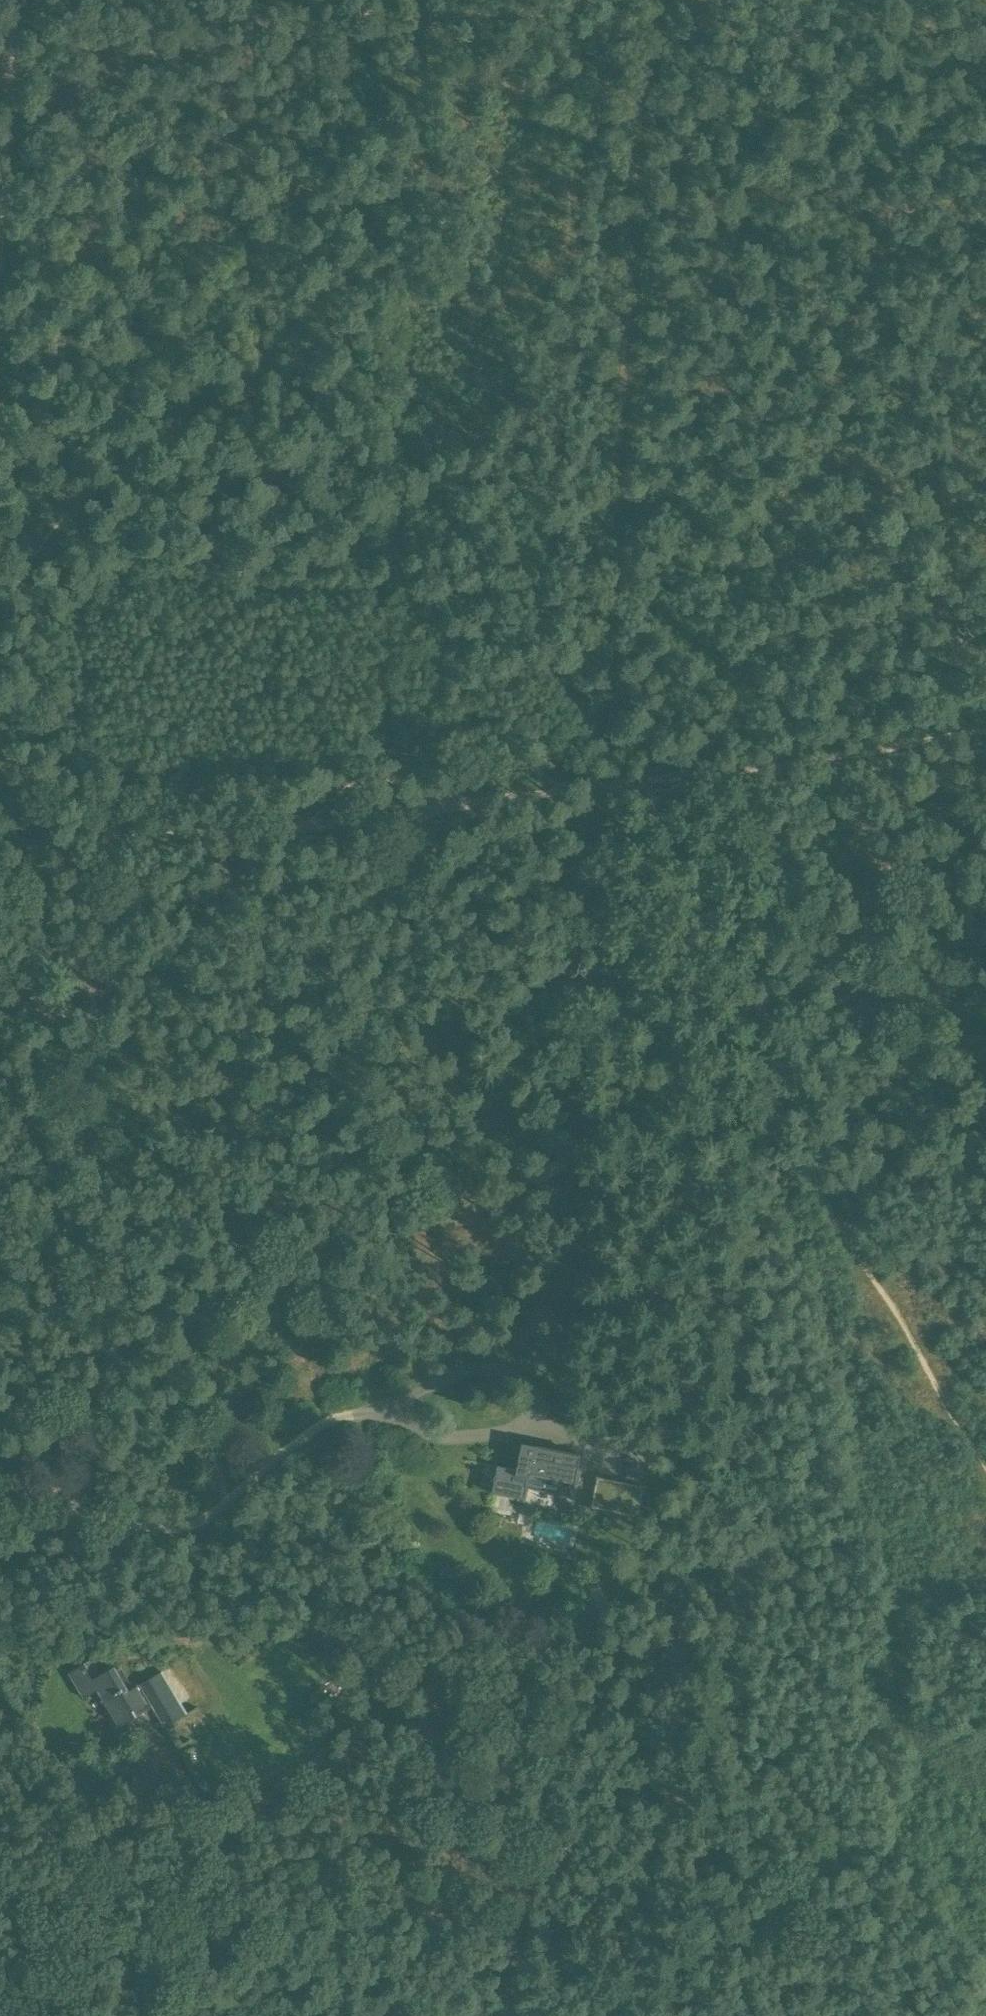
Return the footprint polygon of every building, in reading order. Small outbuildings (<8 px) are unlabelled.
[(535,1447),(520,1444),(516,1471),(497,1466),(492,1492),(523,1499),(525,1487),(569,1496),(571,1487),(572,1488),(578,1456),(578,1454),(536,1445),(535,1447)] [(97,1677),(88,1662),(82,1666),(67,1674),(78,1692),(91,1684),(108,1713),(104,1715),(113,1729),(112,1729),(113,1730),(146,1711),(143,1706),(148,1703),(163,1728),(186,1715),(160,1673),(131,1690),(119,1670),(114,1673),(111,1668),(97,1677)]
